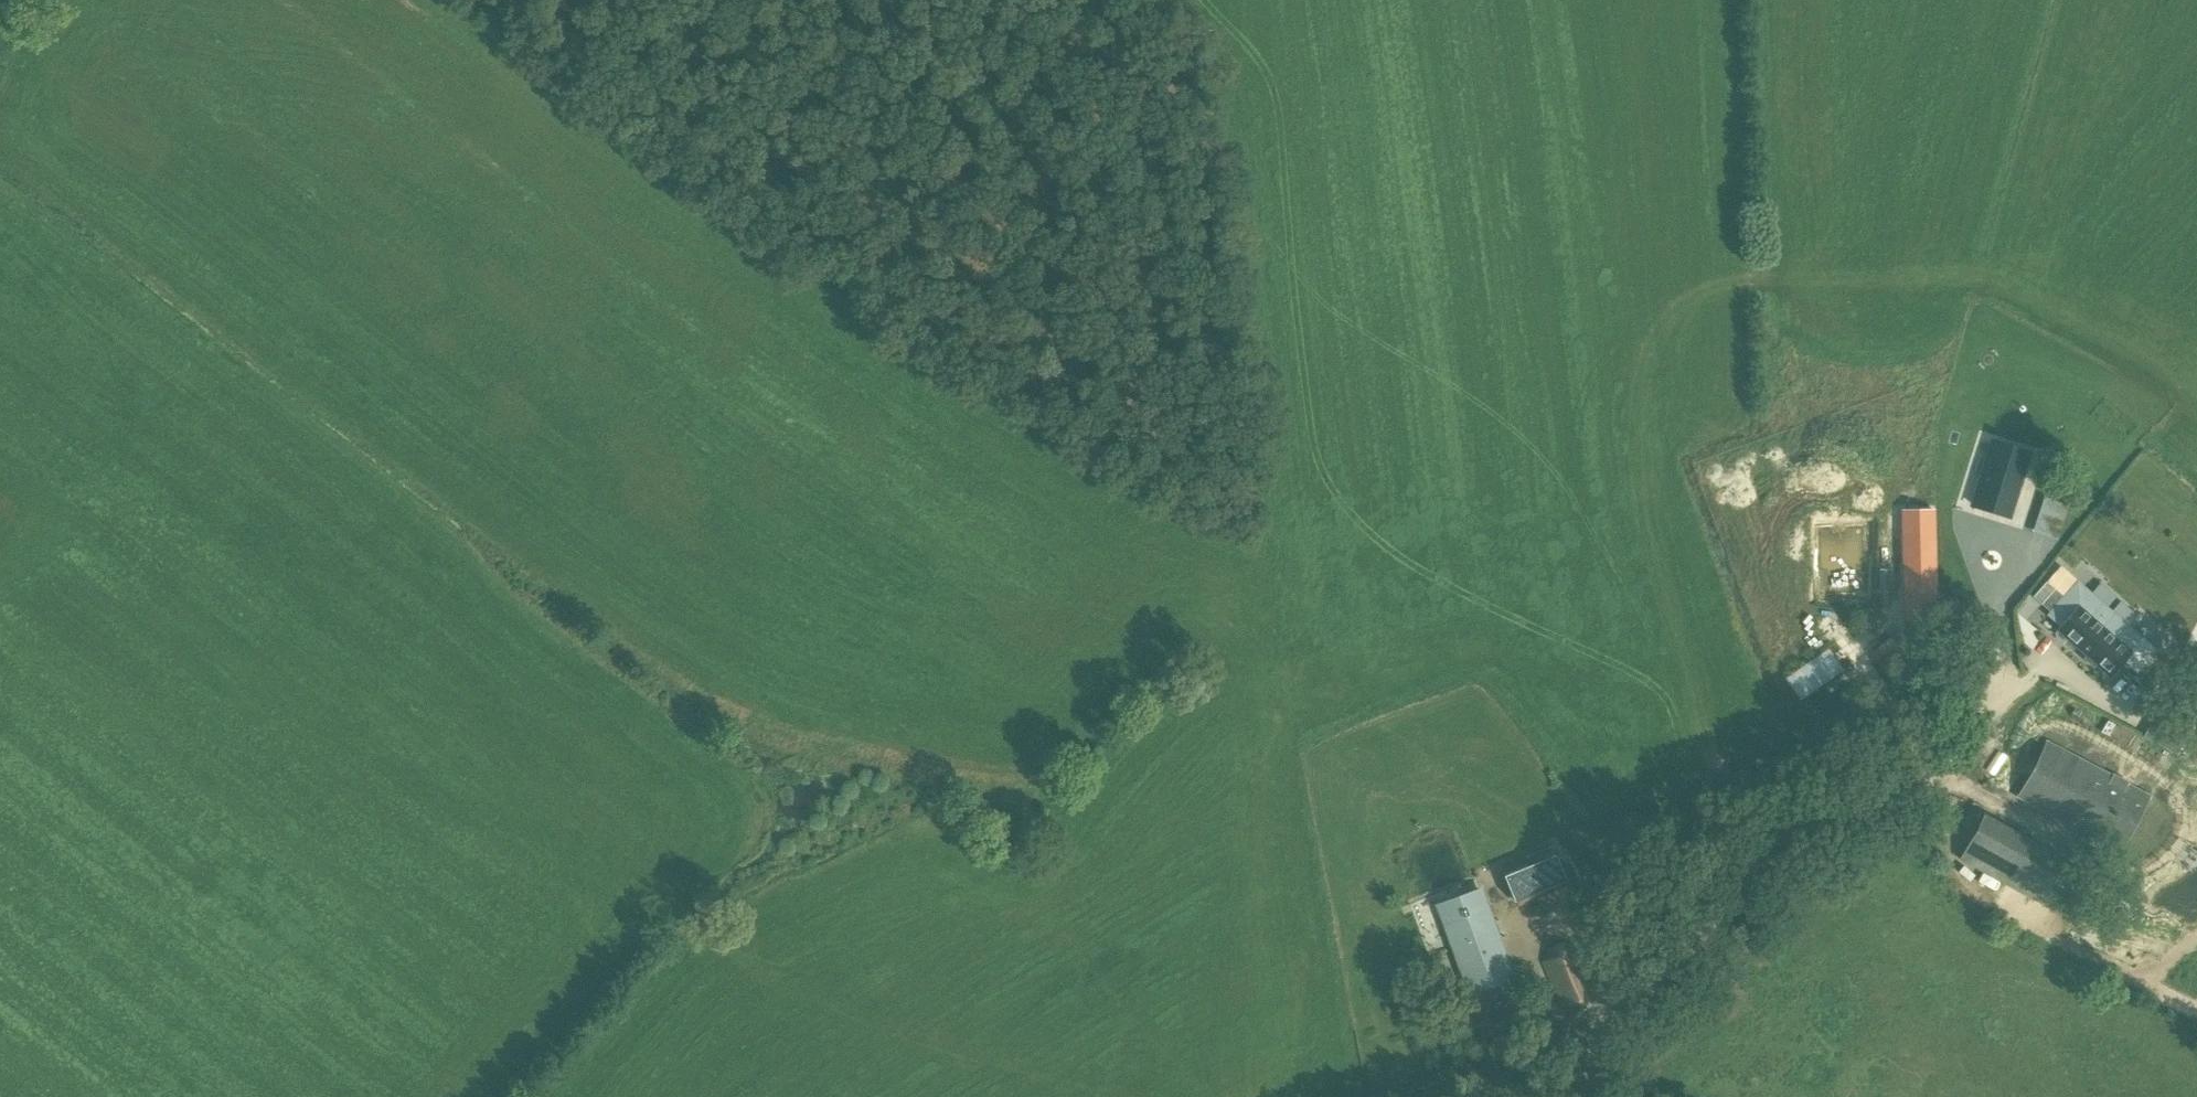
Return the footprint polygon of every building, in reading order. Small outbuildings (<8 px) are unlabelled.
[(2025,467),(1988,456),(1973,505),(2009,516),(2025,467)] [(2069,505),(2044,497),(2040,510),(2065,518),(2069,505)] [(1934,509),(1902,509),(1904,623),(1936,623),(1934,509)] [(2143,638),(2088,590),(2082,596),(2071,586),(2046,615),(2060,626),(2057,630),(2110,676),(2132,651),(2143,638)] [(1828,648),(1786,678),(1800,700),(1843,671),(1828,648)] [(2064,688),(2051,722),(2104,743),(2098,757),(2137,772),(2144,754),(2135,751),(2137,746),(2123,740),(2121,745),(2104,739),(2116,708),(2064,688)] [(2177,755),(2195,721),(2182,715),(2165,748),(2177,755)] [(2150,795),(2047,741),(2018,795),(2121,851),(2150,795)] [(2081,865),(1985,812),(1959,859),(2054,910),(2081,865)] [(1515,901),(1535,893),(1525,867),(1504,876),(1515,901)] [(1593,907),(1597,919),(1600,929),(1603,928),(1625,921),(1619,900),(1593,907)] [(1485,904),(1444,919),(1471,992),(1512,977),(1485,904)] [(2095,917),(2082,910),(2074,924),(2086,932),(2095,917)] [(1559,1007),(1581,1011),(1593,1006),(1600,988),(1581,944),(1564,939),(1561,942),(1555,946),(1549,947),(1541,961),(1559,1007)]
